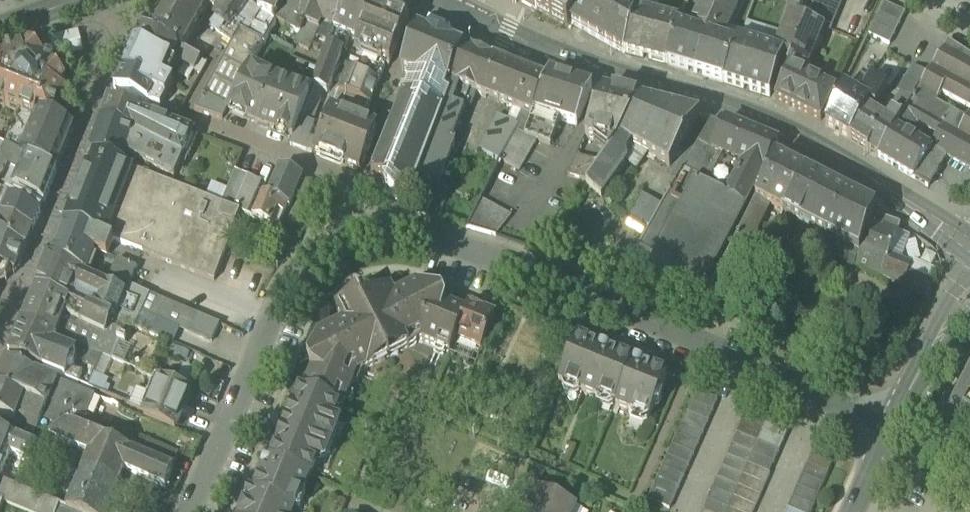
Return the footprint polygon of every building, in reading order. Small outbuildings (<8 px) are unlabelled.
[(208,7),(194,0),(173,0),(155,33),(179,48),(185,51),(208,7)] [(208,7),(217,14),(228,0),(194,0),(208,7)] [(217,14),(215,17),(218,19),(211,27),(223,36),(225,38),(232,44),(241,31),(242,28),(234,24),(250,0),(228,0),(217,14)] [(277,22),(289,0),(265,0),(264,1),(258,11),(259,12),(260,12),(277,22)] [(300,33),(301,33),(316,0),(289,0),(277,22),(300,33)] [(335,26),(345,0),(316,0),(301,33),(300,33),(295,45),(309,51),(323,20),(335,26)] [(359,40),(375,0),(345,0),(335,26),(334,29),(351,36),(359,40)] [(384,0),(375,0),(359,40),(355,49),(390,63),(408,19),(403,8),(384,0)] [(625,52),(636,13),(637,11),(640,5),(632,0),(521,0),(568,27),(570,23),(571,22),(588,31),(625,52)] [(646,16),(652,4),(656,5),(658,0),(642,0),(640,5),(637,11),(636,13),(646,16)] [(709,29),(722,0),(703,0),(694,22),(700,25),(709,29)] [(707,37),(722,42),(740,3),(733,0),(722,0),(709,29),(707,37)] [(830,32),(831,31),(843,0),(816,0),(807,22),(824,28),(824,30),(830,32)] [(869,36),(890,46),(905,14),(885,4),(869,36)] [(277,22),(260,12),(259,12),(255,19),(251,17),(243,31),(248,34),(248,35),(264,43),(265,44),(271,33),(277,22)] [(646,16),(636,13),(625,52),(667,64),(678,28),(679,24),(646,16)] [(781,65),(788,68),(789,66),(807,22),(790,15),(774,52),(784,56),(781,65)] [(700,25),(694,22),(682,16),(679,24),(678,28),(697,34),(700,25)] [(807,22),(789,66),(805,75),(824,30),(824,28),(807,22)] [(700,25),(697,34),(707,37),(709,29),(700,25)] [(173,57),(179,48),(155,33),(143,26),(134,44),(135,44),(171,61),(173,57)] [(696,73),(707,37),(697,34),(678,28),(667,64),(696,73)] [(301,121),(314,127),(318,116),(324,118),(341,73),(335,70),(342,51),(344,52),(351,36),(334,29),(319,69),(301,121)] [(401,70),(410,73),(402,91),(406,92),(404,97),(389,133),(388,133),(388,135),(385,142),(384,144),(385,144),(382,152),(381,151),(380,153),(381,153),(378,161),(377,161),(376,162),(377,163),(374,170),(373,170),(373,172),(372,177),(387,183),(385,188),(387,193),(402,204),(408,197),(410,192),(413,193),(419,179),(433,141),(436,134),(444,113),(450,95),(445,93),(447,89),(450,83),(464,48),(454,44),(454,43),(447,40),(448,37),(436,32),(435,35),(428,33),(417,29),(401,70)] [(195,112),(222,122),(228,111),(250,70),(264,43),(248,35),(241,31),(232,44),(229,51),(218,70),(195,112)] [(696,73),(724,82),(736,46),(722,42),(707,37),(696,73)] [(770,97),(781,65),(784,56),(774,52),(738,41),(736,46),(724,82),(770,97)] [(969,70),(969,68),(969,57),(948,42),(942,52),(950,58),(969,70)] [(167,68),(171,61),(135,44),(131,53),(167,68)] [(19,110),(36,117),(39,112),(53,119),(60,101),(63,92),(61,89),(66,84),(52,70),(54,68),(54,63),(51,60),(46,60),(44,62),(30,47),(25,53),(22,50),(0,58),(0,103),(19,110)] [(173,57),(194,69),(199,60),(185,51),(179,48),(173,57)] [(476,93),(484,96),(498,61),(487,57),(489,51),(479,48),(477,53),(464,48),(450,83),(476,93)] [(355,49),(331,109),(362,122),(363,121),(385,64),(389,65),(390,63),(355,49)] [(927,76),(926,77),(943,85),(944,83),(948,76),(949,73),(944,70),(950,58),(942,52),(927,76)] [(162,80),(167,68),(131,53),(114,90),(149,104),(160,109),(163,103),(173,85),(162,80)] [(948,76),(969,88),(969,68),(969,70),(950,58),(944,70),(949,73),(948,76)] [(532,116),(534,111),(546,80),(538,77),(540,74),(530,70),(523,67),(521,70),(513,67),(498,61),(484,96),(499,103),(522,112),(532,116)] [(836,90),(805,75),(789,66),(788,68),(789,68),(775,98),(775,99),(821,121),(836,90)] [(898,92),(900,93),(911,100),(919,89),(926,77),(927,76),(913,67),(898,92)] [(228,111),(258,125),(277,82),(250,70),(228,111)] [(549,74),(546,80),(560,80),(577,85),(578,83),(549,74)] [(941,92),(969,109),(969,88),(948,76),(944,83),(945,84),(941,92)] [(945,84),(944,83),(943,85),(926,77),(919,89),(925,92),(933,97),(939,96),(941,92),(945,84)] [(870,103),(866,109),(871,112),(874,107),(875,108),(886,89),(870,79),(860,97),(870,103)] [(592,88),(578,83),(577,85),(560,80),(546,80),(534,111),(561,119),(577,124),(592,88)] [(310,94),(277,82),(258,125),(293,139),(310,94)] [(444,113),(436,134),(451,140),(465,104),(471,106),(476,93),(450,83),(447,89),(445,93),(450,95),(444,113)] [(826,124),(848,138),(866,109),(870,103),(860,97),(844,87),(826,124)] [(966,120),(935,103),(923,96),(925,92),(919,89),(911,100),(894,127),(908,136),(916,124),(937,136),(929,148),(930,149),(913,178),(928,187),(946,156),(969,170),(969,113),(966,120)] [(585,137),(615,146),(620,139),(645,105),(630,97),(604,91),(585,137)] [(937,99),(933,97),(925,92),(923,96),(935,103),(937,99)] [(894,127),(911,100),(900,93),(889,112),(891,113),(886,122),(894,127)] [(134,133),(137,134),(144,114),(109,99),(102,119),(134,133)] [(631,145),(670,168),(699,116),(647,102),(645,105),(620,139),(631,145)] [(363,122),(362,122),(331,109),(314,154),(358,171),(360,172),(377,128),(363,122)] [(886,122),(871,112),(866,109),(848,138),(878,157),(894,127),(886,122)] [(19,128),(30,132),(36,117),(19,110),(16,118),(19,128)] [(551,144),(561,119),(534,111),(532,116),(522,112),(517,124),(519,124),(505,151),(501,159),(520,170),(537,138),(551,144)] [(22,153),(21,154),(26,156),(55,171),(72,129),(53,119),(39,112),(36,117),(30,132),(22,153)] [(194,134),(144,114),(137,134),(136,135),(182,159),(183,160),(183,159),(194,135),(194,134)] [(484,140),(505,151),(519,124),(517,124),(498,115),(484,140)] [(102,119),(90,154),(121,166),(126,155),(134,133),(102,119)] [(715,151),(719,153),(713,166),(734,177),(723,196),(699,183),(682,174),(661,209),(650,230),(621,280),(693,306),(745,207),(763,173),(771,155),(776,144),(777,141),(727,120),(726,123),(724,126),(714,151),(715,151)] [(291,146),(305,152),(314,127),(301,121),(291,146)] [(724,126),(711,121),(682,174),(699,183),(715,151),(714,151),(724,126)] [(878,157),(913,178),(930,149),(929,148),(908,136),(894,127),(878,157)] [(30,132),(19,128),(11,131),(6,144),(22,153),(30,132)] [(126,155),(173,178),(182,159),(136,135),(137,134),(134,133),(126,155)] [(455,142),(451,140),(436,134),(433,141),(419,179),(438,187),(455,142)] [(199,137),(194,135),(183,159),(189,161),(199,137)] [(615,146),(603,164),(589,182),(587,186),(602,197),(626,162),(624,155),(631,145),(620,139),(615,146)] [(480,148),(501,159),(505,151),(484,140),(480,148)] [(21,169),(26,156),(21,154),(5,146),(0,156),(0,172),(2,173),(7,163),(21,169)] [(64,221),(68,222),(95,233),(96,233),(99,234),(114,241),(141,173),(121,166),(90,154),(86,164),(64,221)] [(55,171),(26,156),(21,169),(15,184),(14,186),(16,189),(44,203),(57,171),(55,171)] [(568,176),(589,182),(603,164),(576,156),(568,176)] [(765,202),(785,212),(805,173),(797,168),(785,162),(776,158),(756,198),(757,198),(765,202)] [(254,219),(278,228),(288,207),(290,208),(303,179),(281,169),(269,197),(264,195),(253,219),(254,219)] [(236,172),(226,194),(222,206),(235,211),(239,201),(240,200),(249,179),(249,178),(236,172)] [(149,256),(215,282),(226,253),(241,214),(239,213),(235,211),(222,206),(195,194),(170,185),(141,173),(114,241),(144,253),(144,254),(149,256)] [(847,194),(805,173),(785,212),(784,214),(827,236),(827,235),(842,243),(860,252),(874,214),(875,209),(847,195),(847,194)] [(241,214),(248,217),(261,184),(249,179),(240,200),(239,201),(243,203),(239,213),(241,214)] [(425,216),(439,221),(446,201),(432,196),(425,216)] [(9,197),(1,215),(33,231),(40,213),(9,197)] [(467,229),(496,237),(497,236),(512,216),(482,198),(467,229)] [(631,217),(650,230),(661,209),(642,198),(631,217)] [(755,270),(739,262),(763,216),(761,209),(765,202),(757,198),(708,293),(721,299),(736,307),(755,270)] [(855,265),(880,277),(889,255),(898,230),(901,224),(874,214),(860,252),(854,265),(855,265)] [(0,219),(0,235),(25,247),(26,247),(33,231),(1,215),(0,219)] [(68,222),(52,260),(82,272),(84,273),(93,250),(99,234),(96,233),(95,233),(68,222)] [(909,234),(898,230),(889,255),(900,259),(909,234)] [(114,241),(99,234),(93,250),(108,256),(114,241)] [(2,266),(15,272),(20,259),(25,247),(0,235),(0,265),(2,266)] [(836,259),(853,268),(854,265),(860,252),(842,243),(838,250),(840,251),(836,259)] [(900,259),(889,255),(880,277),(902,288),(910,272),(913,264),(900,259)] [(49,258),(37,288),(69,304),(81,274),(82,272),(52,260),(49,258)] [(125,294),(126,294),(130,285),(138,268),(118,259),(107,285),(125,294)] [(91,308),(115,319),(125,294),(107,285),(81,274),(69,304),(89,313),(91,308)] [(418,341),(436,349),(445,353),(450,355),(456,341),(466,314),(447,305),(442,295),(417,284),(395,296),(394,297),(408,324),(405,332),(415,335),(417,339),(416,340),(418,341)] [(126,294),(125,294),(115,319),(133,327),(141,311),(148,294),(130,285),(126,294)] [(23,322),(57,336),(69,304),(37,288),(23,322)] [(343,323),(336,326),(358,369),(363,373),(409,350),(402,338),(405,332),(408,324),(394,297),(395,296),(391,288),(372,298),(362,303),(361,301),(358,296),(335,307),(343,323)] [(149,316),(212,342),(215,337),(220,325),(159,299),(148,294),(141,311),(149,316)] [(89,313),(69,304),(57,336),(102,356),(110,359),(119,341),(126,344),(133,327),(115,319),(91,308),(89,313)] [(469,306),(466,314),(456,341),(481,352),(496,317),(470,307),(469,306)] [(43,369),(78,383),(82,373),(73,369),(75,365),(74,361),(72,361),(76,353),(53,344),(57,336),(23,322),(9,355),(43,369)] [(312,371),(303,391),(341,407),(344,408),(346,404),(350,394),(354,384),(358,385),(363,373),(358,369),(336,326),(318,335),(308,360),(312,371)] [(402,338),(409,350),(416,347),(418,341),(416,340),(417,339),(415,335),(405,332),(402,338)] [(599,399),(616,406),(634,363),(578,340),(559,384),(598,400),(599,399)] [(443,357),(445,353),(436,349),(434,353),(443,357)] [(46,408),(57,382),(6,361),(0,375),(0,388),(46,408)] [(668,377),(634,363),(616,406),(615,407),(632,414),(632,413),(650,420),(654,409),(660,407),(662,401),(660,395),(668,377)] [(141,410),(147,412),(160,380),(155,378),(141,409),(141,410)] [(969,434),(969,379),(967,384),(968,390),(960,401),(955,402),(947,414),(948,420),(969,434)] [(160,380),(147,412),(179,425),(192,393),(160,380)] [(57,382),(46,408),(45,411),(56,417),(72,410),(87,416),(94,397),(57,382)] [(45,411),(46,408),(0,388),(0,416),(36,431),(45,411)] [(692,400),(713,409),(718,398),(696,389),(691,400),(692,400)] [(278,445),(271,463),(310,479),(311,479),(318,463),(334,423),(334,424),(341,407),(303,391),(301,391),(294,408),(293,408),(278,445)] [(355,396),(350,394),(346,404),(351,406),(355,396)] [(687,411),(682,422),(677,433),(672,444),(668,455),(663,466),(658,477),(653,488),(648,499),(669,508),(674,497),(679,486),(684,475),(689,464),(694,453),(699,442),(703,431),(708,420),(713,409),(692,400),(687,411)] [(746,410),(737,432),(736,432),(707,498),(708,498),(702,511),(754,511),(789,430),(746,410)] [(176,432),(179,425),(147,412),(144,419),(176,432)] [(49,438),(89,455),(124,471),(132,452),(66,424),(49,438)] [(16,441),(0,434),(0,480),(10,456),(31,463),(37,449),(24,444),(16,441)] [(134,453),(172,469),(178,455),(140,439),(134,453)] [(134,453),(132,452),(124,471),(166,489),(174,470),(172,469),(134,453)] [(807,464),(828,474),(833,463),(812,453),(807,464)] [(89,455),(84,469),(119,483),(124,471),(89,455)] [(267,461),(253,494),(295,511),(302,495),(303,496),(310,479),(271,463),(267,461)] [(802,475),(797,486),(792,497),(788,508),(786,511),(811,511),(814,507),(818,496),(823,485),(828,474),(807,464),(802,475)] [(119,483),(84,469),(67,509),(75,511),(107,511),(119,483)] [(4,502),(27,511),(58,511),(60,506),(0,481),(0,500),(4,502)] [(576,508),(539,491),(529,511),(574,511),(576,508)] [(242,511),(295,511),(253,494),(251,493),(250,493),(242,511)]
